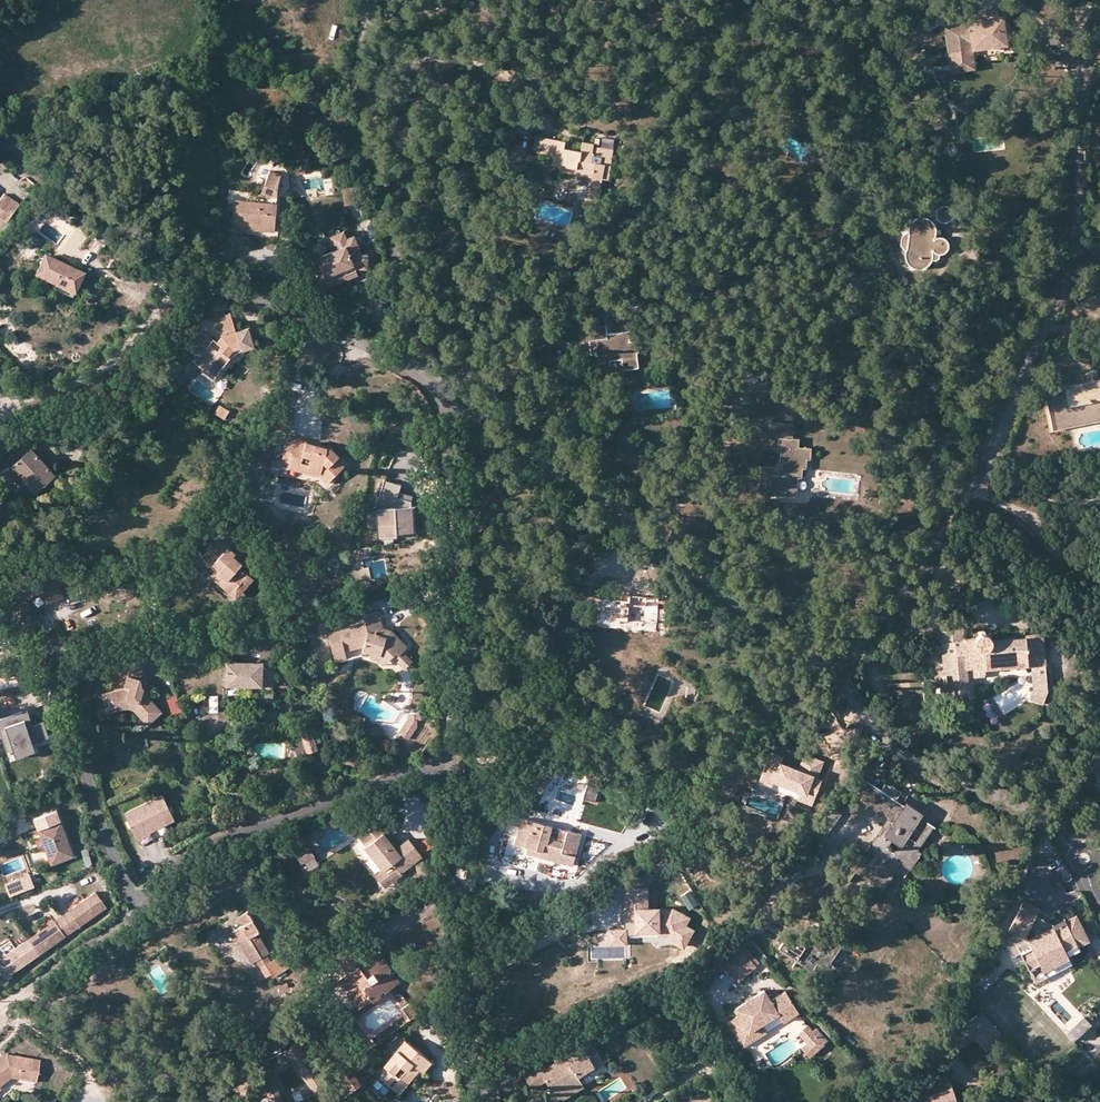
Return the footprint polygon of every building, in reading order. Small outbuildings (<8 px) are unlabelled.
[(952,50),(978,47),(1010,43),(1006,12),(992,15),(987,18),(982,16),(971,18),(969,21),(948,24),(952,50)] [(980,66),(978,47),(952,50),(955,69),(980,66)] [(574,168),(573,174),(589,177),(588,189),(598,190),(600,180),(605,180),(610,150),(592,147),(592,144),(580,142),(578,150),(563,148),(563,141),(540,138),(537,153),(551,156),(550,165),(558,166),(574,168)] [(953,143),(945,148),(951,156),(958,150),(953,143)] [(290,160),(291,175),(307,175),(307,165),(290,160)] [(557,171),(573,174),(574,168),(558,166),(557,171)] [(259,191),(276,194),(278,172),(268,171),(259,191)] [(366,188),(344,190),(345,204),(367,202),(366,188)] [(275,203),(276,194),(259,191),(250,191),(249,201),(275,203)] [(4,222),(18,204),(4,193),(0,199),(0,219),(4,222)] [(230,219),(273,222),(275,203),(249,201),(231,199),(230,219)] [(935,212),(936,216),(938,218),(940,220),(944,221),(947,220),(950,218),(952,216),(952,212),(952,209),(950,206),(947,204),(944,204),(940,204),(938,206),(936,209),(935,212)] [(900,235),(899,244),(903,249),(904,252),(905,259),(910,265),(917,267),(925,265),(927,264),(929,262),(930,259),(931,254),(930,249),(932,248),(934,251),(937,252),(940,252),(943,252),(945,251),(946,249),(947,246),(947,243),(947,241),(946,239),(945,237),(943,237),(941,236),(939,235),(936,236),(932,240),(930,238),(935,234),(936,228),(933,223),(929,219),(924,217),(917,216),(910,220),(908,224),(907,230),(900,235)] [(273,229),(273,222),(230,219),(230,226),(273,229)] [(370,249),(362,249),(358,249),(354,241),(357,239),(354,233),(347,236),(344,229),(340,231),(341,233),(334,236),(338,244),(336,245),(337,248),(318,257),(321,265),(316,267),(316,268),(320,275),(316,286),(325,289),(329,280),(332,278),(330,274),(356,261),(357,264),(360,262),(370,262),(370,249)] [(331,235),(336,245),(338,244),(334,236),(341,233),(340,231),(331,235)] [(83,273),(43,254),(33,275),(73,294),(83,273)] [(321,265),(318,257),(309,261),(313,269),(316,268),(316,267),(321,265)] [(332,278),(329,280),(325,289),(330,291),(333,284),(362,269),(360,265),(363,263),(370,263),(370,262),(360,262),(357,264),(356,261),(330,274),(332,278)] [(622,371),(639,369),(635,341),(629,342),(628,332),(644,330),(641,304),(632,306),(631,300),(602,303),(605,326),(586,328),(589,354),(594,353),(593,346),(596,346),(599,373),(612,372),(611,361),(621,360),(622,371)] [(238,348),(249,345),(244,326),(218,333),(213,340),(198,330),(189,343),(199,350),(195,356),(204,362),(201,366),(213,374),(227,355),(225,354),(230,347),(237,345),(238,348)] [(1084,374),(1086,381),(1096,379),(1095,372),(1084,374)] [(1099,412),(1099,378),(1096,379),(1086,381),(1064,386),(1065,392),(1044,397),(1050,427),(1071,421),(1071,418),(1099,412)] [(229,410),(219,405),(214,414),(224,419),(229,410)] [(291,413),(279,411),(276,427),(287,429),(291,413)] [(1071,418),(1071,421),(1050,427),(1051,432),(1099,422),(1099,412),(1071,418)] [(782,462),(781,469),(773,468),(773,465),(762,464),(761,479),(771,480),(771,488),(797,490),(797,477),(800,477),(800,468),(805,467),(805,456),(809,457),(809,448),(798,447),(797,439),(792,438),(792,424),(770,423),(768,438),(777,439),(778,445),(780,447),(779,462),(782,462)] [(23,435),(19,438),(30,449),(30,448),(32,445),(23,435)] [(304,447),(305,441),(306,440),(288,435),(282,460),(288,462),(287,469),(298,471),(300,468),(320,474),(328,481),(344,465),(336,458),(332,461),(326,453),(304,447)] [(19,438),(0,457),(0,475),(7,470),(17,481),(22,477),(35,491),(55,473),(51,468),(30,448),(30,449),(19,438)] [(59,450),(63,458),(79,449),(74,441),(59,450)] [(331,448),(305,441),(304,447),(326,453),(332,461),(336,458),(338,456),(331,448)] [(32,445),(30,448),(51,468),(55,465),(35,444),(32,445)] [(300,468),(298,471),(318,477),(325,484),(328,481),(320,474),(300,468)] [(22,477),(17,481),(30,495),(35,491),(22,477)] [(386,481),(377,507),(379,539),(397,539),(397,534),(397,530),(416,530),(413,505),(411,505),(411,503),(396,498),(398,492),(400,487),(386,481)] [(396,498),(411,503),(414,497),(398,492),(396,498)] [(235,588),(247,573),(239,566),(241,563),(232,555),(234,552),(230,548),(238,539),(226,529),(202,557),(210,565),(211,564),(218,570),(217,572),(235,588)] [(209,566),(214,570),(217,572),(218,570),(211,564),(210,565),(209,566)] [(63,598),(59,583),(56,570),(54,571),(6,584),(17,626),(33,622),(26,600),(26,597),(30,596),(42,592),(45,603),(63,598)] [(209,576),(232,595),(236,598),(238,595),(252,579),(247,573),(235,588),(217,572),(214,570),(209,576)] [(77,574),(66,577),(69,585),(79,581),(77,574)] [(643,625),(657,627),(659,612),(651,611),(653,601),(630,598),(629,603),(620,603),(598,601),(597,625),(619,626),(619,623),(643,625)] [(660,599),(653,601),(651,611),(659,612),(660,599)] [(377,626),(381,625),(376,609),(363,612),(363,618),(349,622),(349,624),(327,630),(334,658),(346,656),(344,647),(362,643),(361,647),(370,650),(379,652),(381,648),(388,656),(394,652),(396,650),(398,653),(402,650),(406,646),(395,631),(390,635),(378,630),(377,626)] [(21,640),(37,636),(33,622),(17,626),(21,640)] [(392,628),(381,625),(377,626),(378,630),(390,635),(395,631),(392,628)] [(657,636),(657,627),(643,625),(643,635),(657,636)] [(1029,670),(1042,669),(1042,634),(1023,635),(1023,638),(988,640),(986,634),(977,630),(971,632),(971,637),(961,638),(960,627),(939,629),(940,648),(941,686),(936,686),(936,704),(963,703),(962,670),(979,670),(979,672),(1029,670)] [(379,652),(370,650),(368,654),(376,657),(381,662),(388,656),(381,648),(379,652)] [(410,660),(402,650),(398,653),(396,650),(394,652),(399,657),(397,659),(402,667),(410,660)] [(141,688),(139,678),(143,664),(127,659),(123,673),(126,675),(122,687),(101,693),(105,707),(124,701),(126,706),(128,706),(133,707),(134,708),(139,705),(151,718),(161,709),(146,693),(148,687),(141,688)] [(44,661),(36,664),(42,675),(49,671),(44,661)] [(272,662),(223,661),(224,684),(271,685),(272,662)] [(0,667),(0,681),(14,677),(9,664),(0,667)] [(1044,690),(1042,669),(1029,670),(1030,687),(1024,699),(1035,704),(1044,690)] [(145,676),(139,678),(141,688),(148,687),(145,676)] [(274,692),(264,692),(263,702),(273,703),(274,692)] [(176,696),(166,698),(170,714),(180,712),(176,696)] [(124,701),(105,707),(106,712),(123,707),(126,706),(124,701)] [(147,722),(151,718),(139,705),(134,708),(147,722)] [(43,720),(31,724),(26,709),(0,718),(0,735),(6,751),(10,750),(32,742),(48,736),(43,720)] [(400,743),(408,729),(400,726),(393,738),(400,743)] [(311,733),(302,737),(308,754),(317,751),(311,733)] [(10,750),(12,756),(34,749),(32,742),(10,750)] [(821,759),(804,753),(799,769),(779,762),(782,756),(769,751),(763,767),(776,773),(774,778),(801,787),(798,795),(812,801),(821,777),(815,775),(821,759)] [(537,789),(547,772),(536,764),(525,780),(537,789)] [(774,778),(776,773),(763,767),(757,780),(770,786),(774,778)] [(874,801),(885,788),(874,780),(863,795),(874,801)] [(897,796),(885,788),(874,801),(885,810),(897,796)] [(123,813),(136,838),(173,819),(160,794),(123,813)] [(906,854),(914,844),(918,838),(909,832),(924,814),(926,810),(910,800),(907,803),(897,796),(885,810),(896,818),(884,834),(880,832),(858,861),(859,862),(880,877),(900,851),(906,854)] [(821,820),(821,821),(827,826),(830,828),(837,819),(841,814),(832,807),(821,820)] [(32,818),(40,838),(42,845),(49,864),(72,855),(55,810),(32,818)] [(355,811),(349,814),(352,819),(358,816),(355,811)] [(938,824),(924,814),(909,832),(918,838),(914,844),(906,854),(900,851),(880,877),(859,862),(853,871),(880,888),(903,861),(911,866),(924,850),(920,848),(938,824)] [(379,816),(369,825),(376,834),(379,831),(379,832),(387,825),(379,816)] [(549,856),(548,861),(569,867),(580,834),(566,830),(563,841),(547,837),(549,825),(523,817),(521,820),(515,841),(530,846),(529,848),(549,856)] [(827,826),(821,821),(812,831),(819,836),(827,826)] [(412,859),(420,853),(405,836),(396,844),(393,847),(388,841),(379,832),(379,831),(376,834),(369,825),(357,835),(364,844),(363,845),(382,867),(383,868),(392,860),(400,870),(412,859)] [(566,830),(549,825),(547,837),(563,841),(566,830)] [(393,838),(388,841),(393,847),(396,844),(393,838)] [(293,853),(300,864),(314,855),(306,844),(293,853)] [(528,855),(548,861),(549,856),(529,848),(528,855)] [(412,859),(414,864),(422,861),(420,853),(412,859)] [(401,871),(400,870),(392,860),(383,868),(382,867),(375,874),(385,885),(401,871)] [(422,861),(414,864),(417,874),(425,871),(422,861)] [(28,873),(4,882),(8,894),(33,885),(28,873)] [(671,910),(644,909),(644,889),(623,889),(624,913),(635,913),(635,931),(657,930),(658,934),(665,934),(674,939),(672,942),(681,946),(690,930),(682,926),(685,919),(677,915),(678,913),(671,910)] [(691,889),(679,895),(685,910),(697,905),(691,889)] [(93,892),(66,910),(68,913),(61,918),(54,923),(52,921),(26,939),(37,954),(103,907),(93,892)] [(1037,907),(1021,899),(1002,938),(1011,955),(1019,951),(1027,968),(1039,962),(1042,969),(1068,955),(1067,953),(1079,946),(1078,942),(1087,937),(1075,913),(1043,929),(1044,932),(1039,935),(1037,932),(1027,938),(1025,933),(1037,907)] [(218,929),(225,939),(238,961),(243,958),(253,974),(258,971),(262,975),(277,964),(267,950),(259,956),(254,950),(258,948),(248,937),(258,929),(246,910),(238,915),(234,907),(224,913),(229,921),(218,929)] [(1035,915),(1031,924),(1039,929),(1044,919),(1035,915)] [(807,968),(811,962),(815,955),(826,963),(832,953),(825,947),(834,935),(820,926),(808,943),(806,941),(803,945),(785,933),(776,946),(794,958),(807,968)] [(222,941),(225,939),(218,929),(216,932),(222,941)] [(624,931),(609,931),(609,943),(624,943),(624,931)] [(825,947),(832,953),(841,939),(834,935),(825,947)] [(37,954),(26,939),(14,948),(11,943),(0,950),(0,957),(2,961),(0,962),(0,973),(3,977),(37,954)] [(742,944),(759,965),(763,960),(748,941),(742,944)] [(721,961),(738,982),(759,965),(742,944),(721,961)] [(350,949),(343,954),(340,951),(334,955),(336,959),(332,962),(340,973),(358,961),(350,949)] [(381,951),(378,953),(399,981),(402,979),(381,951)] [(345,975),(364,1004),(383,992),(385,992),(399,981),(378,953),(364,963),(366,964),(366,967),(365,968),(363,968),(360,964),(345,975)] [(821,969),(826,963),(815,955),(811,962),(821,969)] [(1039,962),(1027,968),(1034,980),(1045,974),(1042,969),(1039,962)] [(359,1008),(364,1004),(345,975),(338,980),(359,1008)] [(785,1018),(800,1009),(787,990),(772,999),(766,989),(737,1009),(742,1016),(731,1023),(738,1033),(746,1045),(756,1037),(752,1031),(764,1022),(781,1012),(785,1018)] [(411,1001),(404,1006),(410,1013),(417,1008),(411,1001)] [(998,1031),(976,1007),(962,1020),(984,1044),(998,1031)] [(1082,1011),(1063,1028),(1070,1036),(1089,1019),(1082,1011)] [(752,1031),(756,1037),(769,1029),(764,1022),(752,1031)] [(827,1042),(810,1023),(801,1031),(810,1041),(804,1046),(812,1055),(827,1042)] [(409,1058),(422,1067),(430,1057),(404,1036),(374,1071),(392,1086),(407,1068),(404,1065),(409,1058)] [(555,1065),(553,1064),(544,1069),(541,1063),(521,1075),(531,1090),(543,1082),(547,1088),(544,1090),(548,1096),(549,1098),(580,1080),(579,1078),(602,1063),(590,1043),(583,1047),(581,1046),(566,1055),(567,1057),(555,1065)] [(367,1049),(349,1063),(344,1066),(334,1073),(334,1074),(348,1093),(359,1085),(351,1074),(380,1053),(374,1044),(367,1049)] [(253,1066),(274,1094),(279,1090),(268,1075),(289,1059),(313,1092),(324,1084),(296,1045),(253,1066)] [(8,1077),(34,1081),(38,1059),(4,1054),(4,1058),(0,1061),(0,1083),(8,1077)] [(553,1060),(553,1064),(555,1065),(567,1057),(566,1055),(564,1056),(561,1055),(553,1060)] [(416,1075),(422,1067),(409,1058),(404,1065),(407,1068),(392,1086),(397,1090),(412,1073),(416,1075)] [(944,1073),(928,1078),(933,1092),(900,1101),(956,1101),(944,1073)] [(248,1076),(234,1086),(244,1100),(258,1090),(248,1076)] [(375,1078),(368,1088),(377,1095),(384,1085),(375,1078)] [(580,1080),(549,1098),(552,1101),(558,1101),(583,1086),(580,1080)] [(279,1090),(274,1094),(279,1101),(287,1101),(279,1090)]
